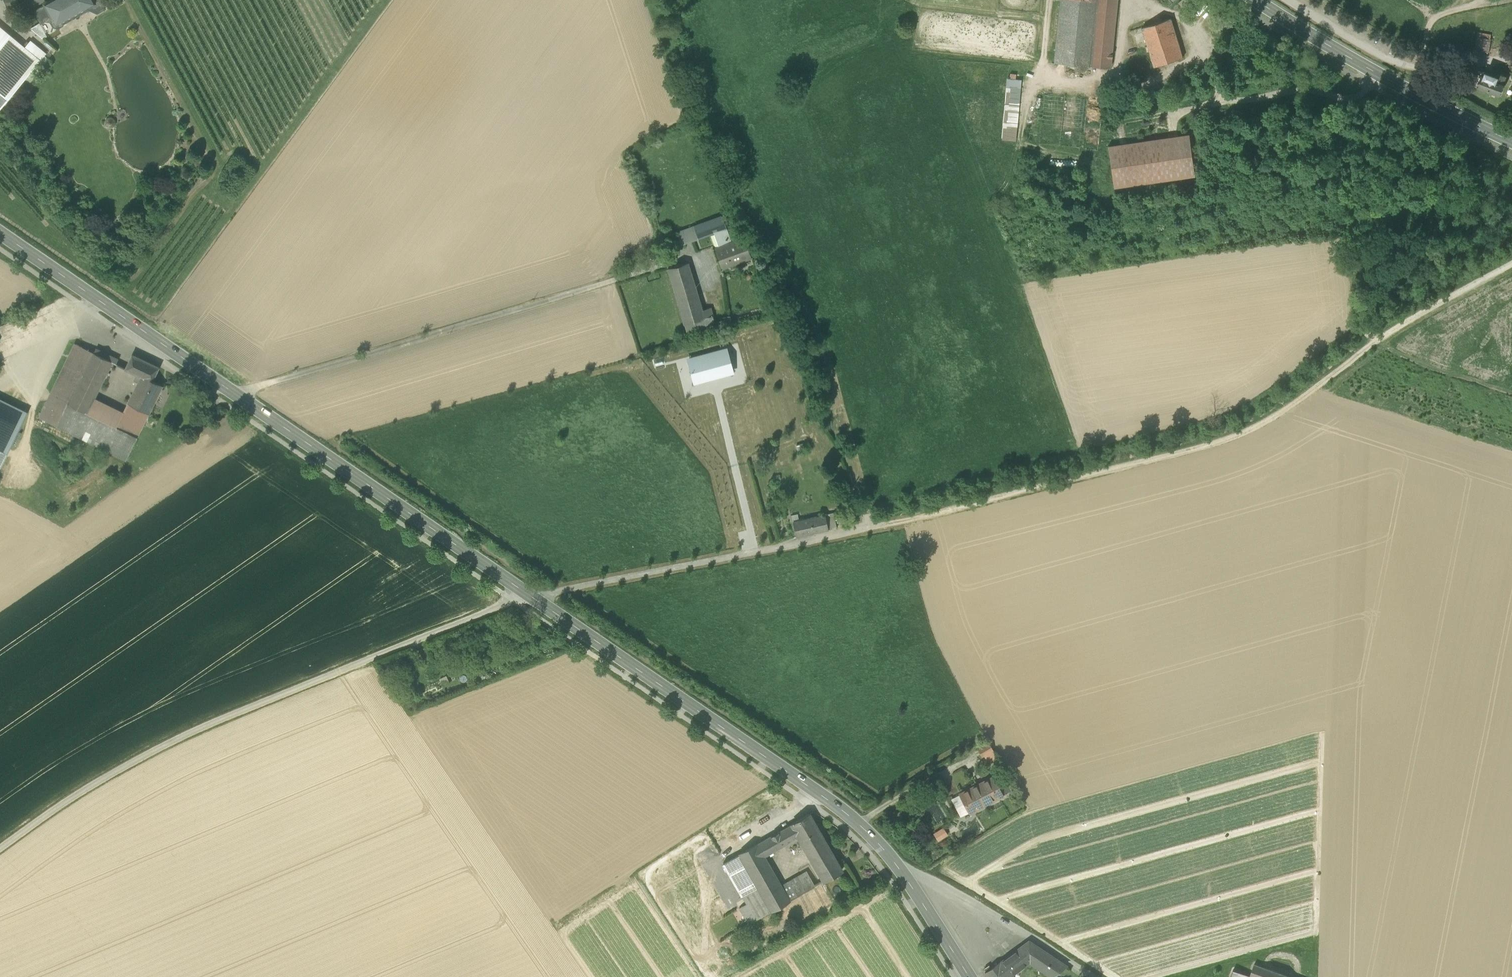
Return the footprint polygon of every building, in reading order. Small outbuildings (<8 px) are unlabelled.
[(8,12),(21,6),(19,0),(3,0),(8,12)] [(59,27),(63,25),(63,20),(64,20),(65,21),(74,16),(74,15),(78,13),(79,14),(88,8),(98,13),(105,8),(103,3),(101,0),(53,0),(46,4),(46,5),(53,17),(50,18),(51,22),(54,26),(59,27)] [(1110,68),(1117,0),(1095,0),(1090,0),(1062,0),(1055,63),(1110,68)] [(35,11),(42,23),(50,18),(53,17),(46,5),(35,11)] [(1142,28),(1156,67),(1183,58),(1172,18),(1142,28)] [(40,22),(30,28),(43,39),(48,36),(40,22)] [(4,105),(10,110),(16,102),(13,100),(10,98),(26,79),(33,70),(38,73),(50,59),(29,43),(25,48),(0,26),(0,110),(4,105)] [(1475,50),(1488,52),(1490,39),(1477,37),(1475,50)] [(33,70),(26,79),(30,83),(38,73),(33,70)] [(1506,76),(1498,73),(1497,77),(1492,75),(1484,72),(1482,77),(1482,76),(1479,85),(1500,94),(1503,85),(1506,76)] [(1007,79),(1001,140),(1016,141),(1021,80),(1007,79)] [(1113,177),(1114,188),(1196,176),(1190,135),(1109,146),(1113,177)] [(713,249),(721,270),(752,259),(744,238),(732,242),(722,217),(694,227),(698,239),(717,232),(722,246),(713,249)] [(694,227),(682,231),(685,239),(684,240),(686,243),(698,239),(694,227)] [(682,231),(677,233),(681,244),(686,243),(684,240),(685,239),(682,231)] [(668,268),(688,338),(717,329),(711,308),(702,310),(688,263),(668,268)] [(724,318),(727,329),(733,327),(730,317),(724,318)] [(116,427),(88,413),(95,399),(113,362),(75,343),(39,417),(126,460),(159,395),(138,384),(123,413),(116,427)] [(727,351),(688,361),(694,382),(733,372),(727,351)] [(138,384),(159,395),(163,386),(153,381),(159,367),(132,354),(125,370),(137,375),(141,377),(138,383),(138,384)] [(19,430),(28,412),(0,398),(0,420),(19,430)] [(116,427),(123,413),(95,399),(88,413),(116,427)] [(203,410),(206,415),(212,411),(209,406),(203,410)] [(19,430),(0,420),(0,469),(19,430)] [(772,495),(772,498),(777,497),(776,495),(777,494),(779,494),(779,497),(785,496),(784,493),(782,481),(770,483),(772,495)] [(778,512),(779,519),(786,518),(782,499),(775,501),(777,508),(773,509),(774,513),(778,512)] [(825,515),(829,530),(837,528),(834,513),(825,515)] [(793,522),(796,537),(829,530),(825,515),(793,522)] [(978,749),(982,756),(993,750),(989,743),(978,749)] [(993,777),(1002,795),(1009,791),(1000,774),(993,777)] [(960,794),(970,812),(1003,795),(1002,795),(993,777),(993,778),(992,777),(970,789),(960,794)] [(952,798),(962,816),(970,812),(960,794),(952,798)] [(798,837),(815,865),(833,855),(810,814),(791,824),(798,837)] [(778,832),(785,845),(798,837),(791,824),(778,832)] [(935,834),(939,840),(946,835),(942,829),(935,834)] [(778,832),(772,836),(778,848),(785,845),(778,832)] [(772,836),(758,843),(765,856),(778,848),(772,836)] [(758,843),(738,855),(760,894),(771,912),(790,900),(782,886),(765,856),(758,843)] [(756,920),(771,912),(760,894),(738,855),(723,863),(747,904),(756,920)] [(833,855),(815,865),(824,881),(842,870),(833,855)] [(790,900),(815,886),(807,872),(782,886),(790,900)] [(740,908),(749,924),(756,920),(747,904),(740,908)] [(1029,941),(1018,949),(1027,955),(1033,959),(1055,974),(1066,965),(1029,941)] [(1011,955),(1017,963),(1027,955),(1018,949),(1011,955)] [(1001,963),(1007,970),(1017,963),(1011,955),(1001,963)] [(1033,959),(1027,955),(1017,963),(1021,968),(1033,959)] [(1252,962),(1247,974),(1253,976),(1290,976),(1252,962)] [(1011,976),(1007,970),(1001,963),(993,968),(991,967),(988,969),(985,971),(987,973),(985,975),(986,976),(1012,976),(1011,976)] [(1021,968),(1017,963),(1007,970),(1011,976),(1021,968)] [(1226,976),(1243,976),(1245,973),(1230,967),(1226,976)]
